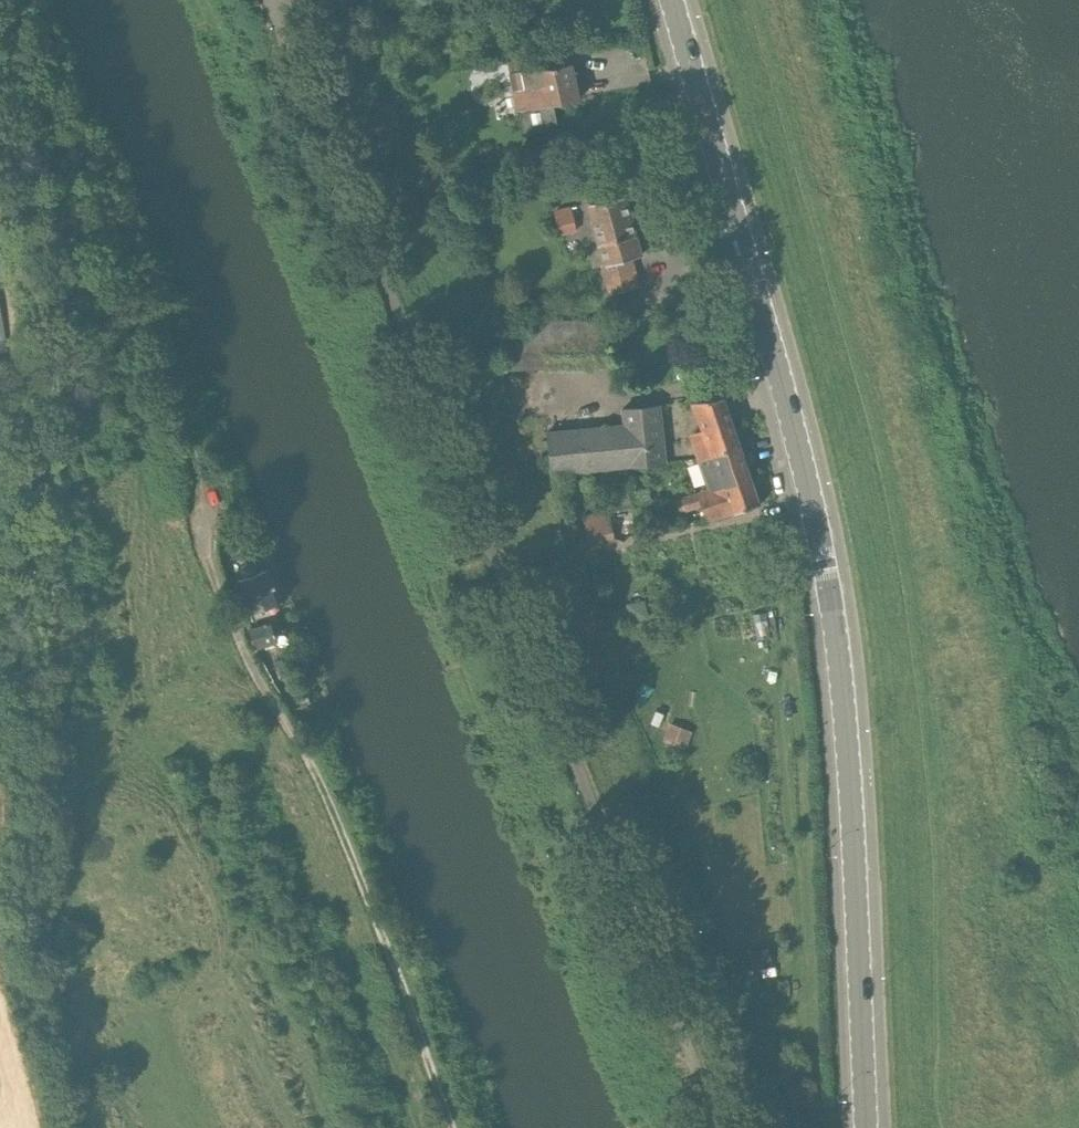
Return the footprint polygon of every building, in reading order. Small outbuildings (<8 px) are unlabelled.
[(525,128),(557,122),(553,104),(581,98),(573,63),(561,65),(560,52),(508,58),(510,73),(509,73),(516,111),(521,110),(525,128)] [(641,284),(634,256),(641,254),(625,197),(587,205),(598,245),(601,245),(605,263),(602,264),(609,293),(641,284)] [(560,235),(577,231),(571,206),(554,210),(560,235)] [(697,458),(739,444),(723,396),(691,402),(702,430),(689,434),(697,458)] [(552,475),(668,463),(662,405),(622,408),(623,424),(547,431),(552,475)] [(707,489),(750,475),(739,444),(697,458),(707,489)] [(722,517),(759,502),(750,475),(707,489),(681,497),(669,500),(673,514),(686,511),(701,505),(708,523),(722,517)] [(594,542),(616,538),(611,510),(583,515),(587,538),(594,542)] [(254,574),(237,580),(250,613),(282,603),(269,568),(267,569),(258,572),(254,574)] [(766,618),(753,620),(757,643),(771,640),(766,618)] [(749,622),(740,623),(742,631),(750,629),(749,622)] [(269,624),(249,630),(255,649),(275,643),(269,624)] [(489,645),(501,640),(495,625),(483,629),(489,645)] [(657,729),(663,716),(655,713),(649,725),(657,729)] [(668,725),(661,743),(683,752),(690,733),(668,725)]
